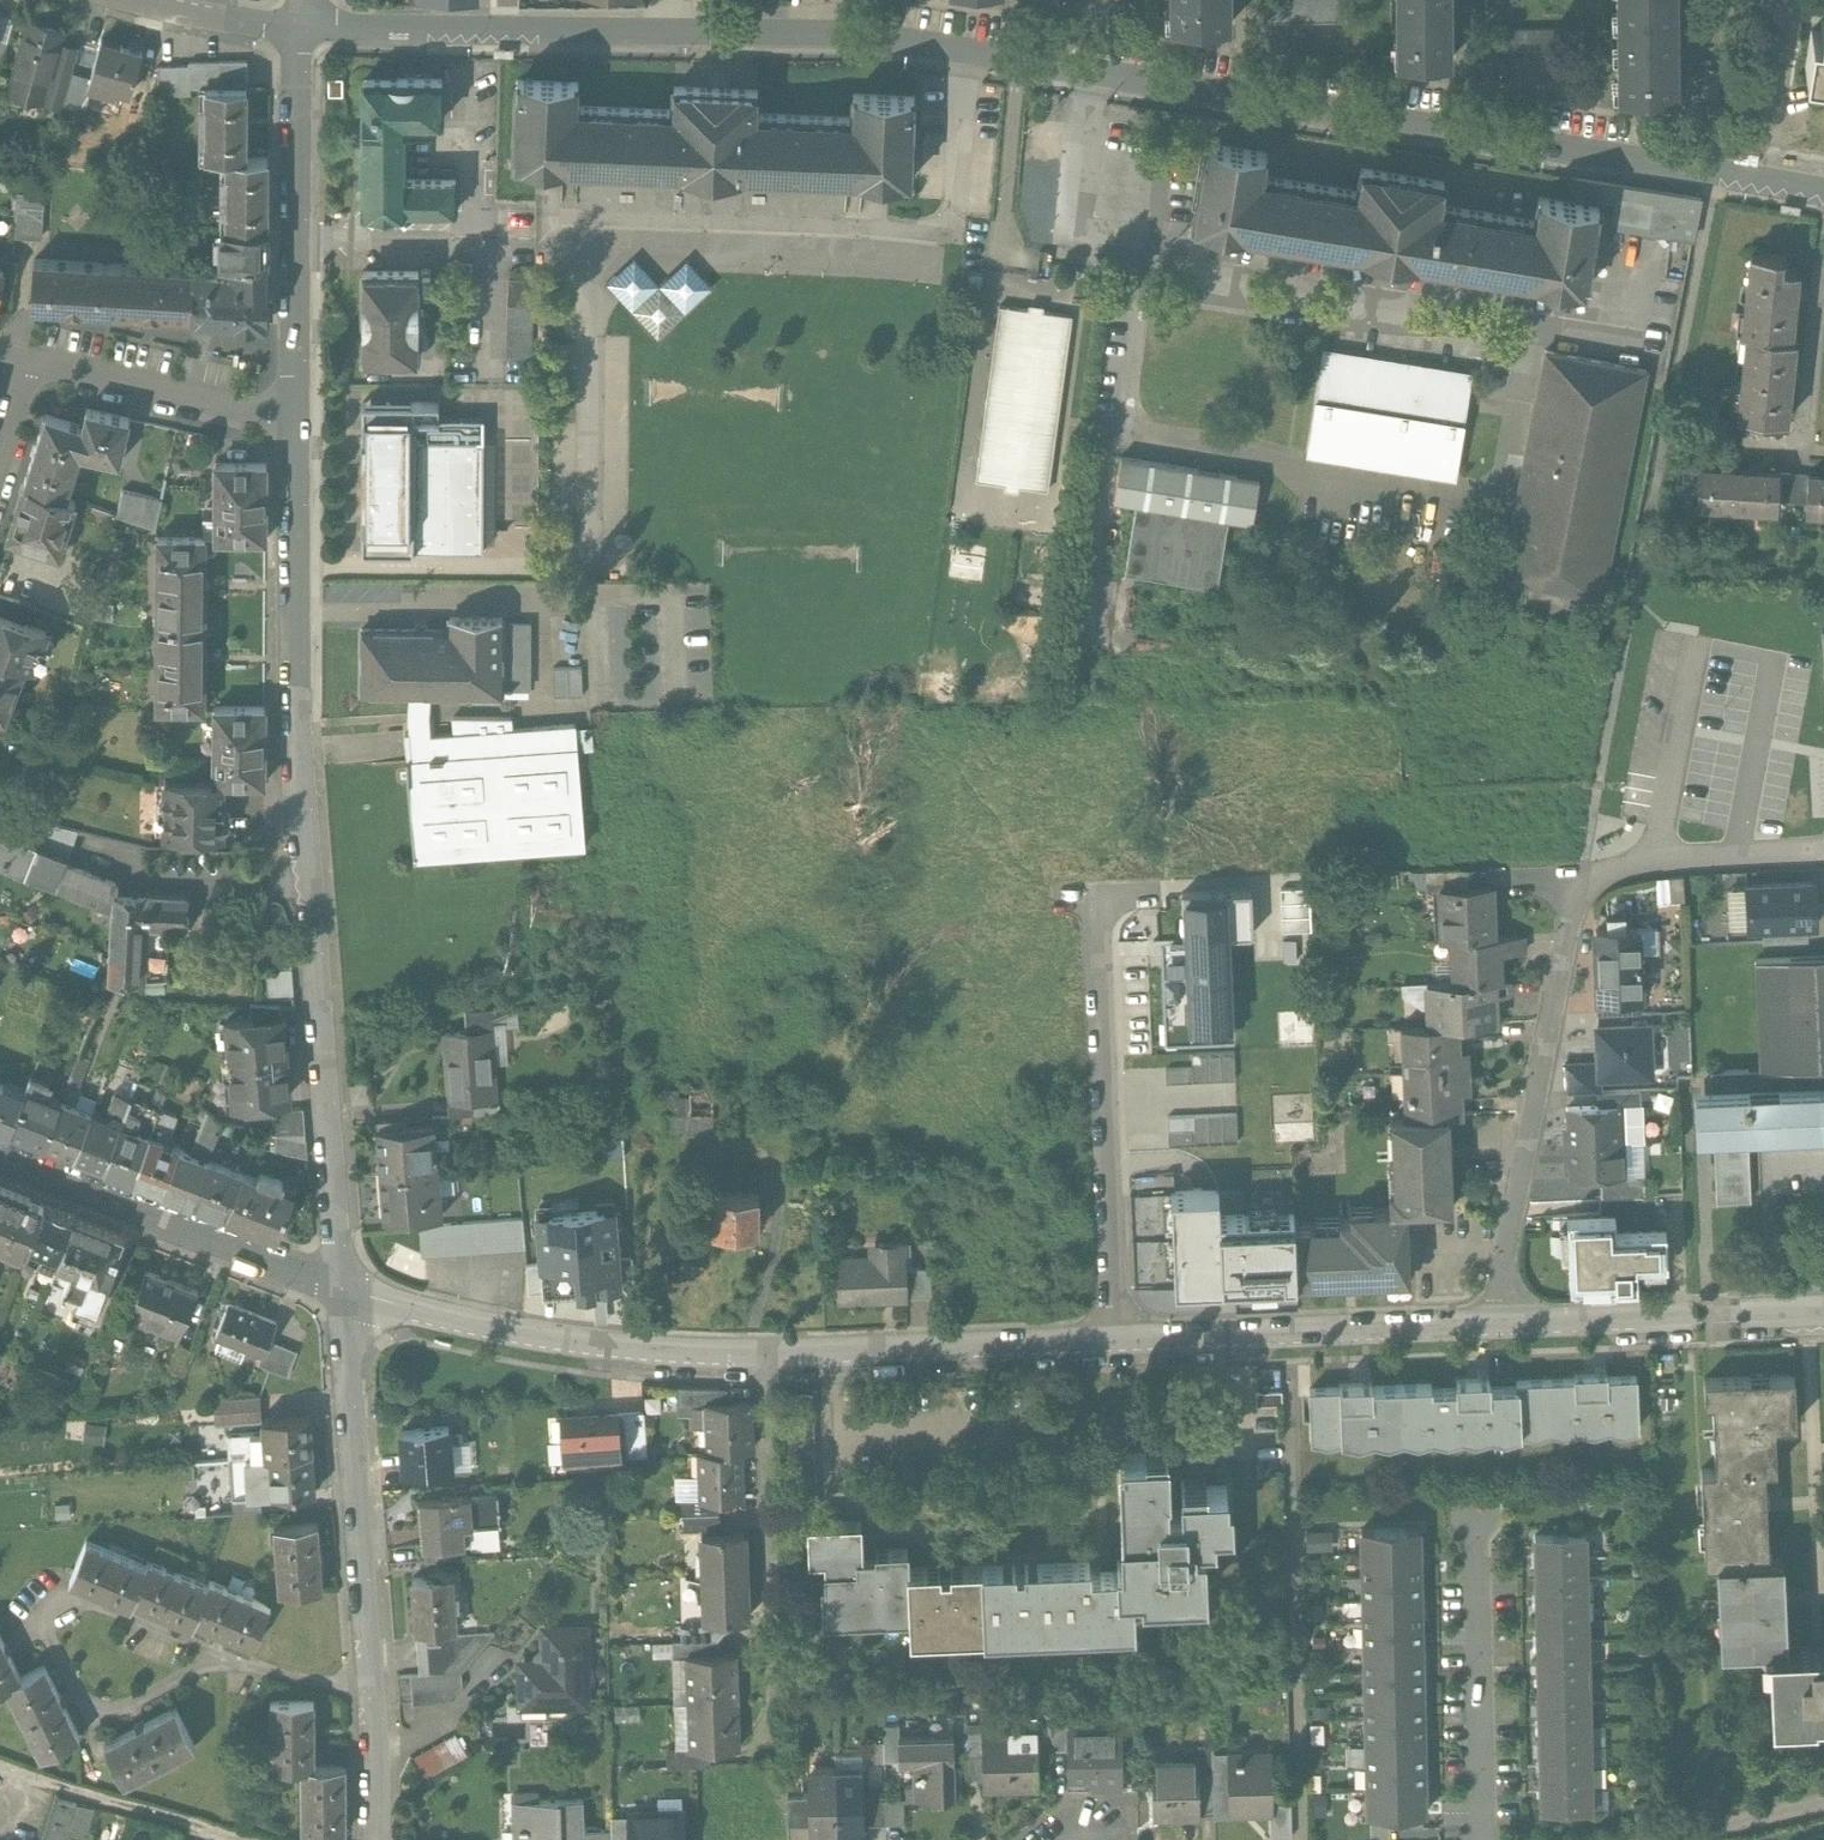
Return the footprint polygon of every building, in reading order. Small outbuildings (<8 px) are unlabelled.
[(1171,25),(1230,24),(1229,0),(1171,0),(1171,25)] [(1261,22),(1347,22),(1347,0),(1261,0),(1261,22)] [(1450,0),(1397,0),(1398,60),(1450,59),(1450,0)] [(1618,95),(1676,95),(1676,0),(1617,0),(1618,95)] [(1822,20),(1820,31),(1811,30),(1806,68),(1807,68),(1823,70),(1823,20),(1822,20)] [(61,31),(30,22),(12,88),(43,96),(57,45),(61,31)] [(1568,30),(1481,30),(1481,58),(1568,58),(1568,30)] [(141,53),(100,42),(90,80),(89,83),(90,83),(116,90),(117,88),(130,92),(141,53)] [(78,50),(57,45),(43,96),(43,98),(63,103),(71,75),(78,50)] [(246,62),(189,63),(188,67),(158,67),(158,95),(190,96),(190,89),(201,89),(246,89),(246,62)] [(90,80),(71,75),(63,103),(84,108),(90,83),(89,83),(90,80)] [(342,97),(342,80),(328,80),(328,97),(342,97)] [(441,81),(364,81),(364,116),(362,116),(362,135),(364,135),(363,213),(456,213),(456,181),(404,180),(404,122),(441,122),(441,81)] [(852,118),(757,114),(758,90),(675,87),(674,110),(578,107),(578,84),(517,81),(514,165),(536,166),(536,170),(551,171),(551,167),(873,180),(873,184),(889,184),(889,181),(910,182),(914,97),(853,95),(852,118)] [(246,159),(246,89),(201,89),(200,159),(222,159),(221,212),(227,212),(226,229),(267,229),(268,159),(246,159)] [(1535,221),(1441,206),(1445,183),(1361,169),(1358,192),(1263,178),(1267,154),(1206,144),(1193,228),(1214,231),(1214,234),(1230,237),(1230,234),(1548,285),(1548,289),(1564,291),(1565,288),(1585,291),(1599,208),(1539,198),(1535,221)] [(1701,199),(1573,178),(1570,194),(1614,202),(1610,227),(1612,227),(1612,226),(1671,235),(1671,236),(1693,240),(1701,199)] [(44,210),(17,208),(15,236),(42,238),(44,210)] [(226,229),(221,229),(220,263),(229,263),(267,263),(267,229),(226,229)] [(1780,256),(1751,253),(1743,333),(1747,334),(1738,417),(1785,422),(1794,339),(1790,338),(1797,271),(1779,269),(1780,256)] [(685,259),(658,285),(633,258),(605,284),(657,340),(712,288),(685,259)] [(116,266),(35,261),(32,307),(114,312),(116,266)] [(229,273),(209,272),(209,271),(194,271),(192,316),(191,321),(266,326),(267,263),(229,263),(229,273)] [(194,271),(116,266),(114,312),(192,316),(194,271)] [(419,272),(363,272),(363,359),(419,359),(419,324),(425,324),(425,306),(419,306),(419,272)] [(532,280),(507,280),(505,356),(530,357),(532,280)] [(1074,319),(1000,308),(975,480),(1049,491),(1074,319)] [(1646,371),(1546,352),(1501,580),(1532,586),(1570,593),(1601,599),(1646,371)] [(1424,367),(1371,359),(1371,362),(1323,354),(1307,456),(1456,479),(1472,378),(1423,370),(1424,367)] [(484,418),(414,418),(414,403),(362,403),(362,551),(483,552),(484,418)] [(83,427),(46,415),(24,484),(66,497),(80,453),(119,462),(129,419),(104,414),(87,410),(83,427)] [(1259,481),(1121,458),(1115,500),(1137,503),(1229,518),(1253,522),(1259,481)] [(266,465),(215,464),(215,540),(266,540),(266,465)] [(1740,470),(1701,468),(1699,467),(1699,469),(1697,504),(1697,506),(1699,507),(1699,506),(1737,508),(1740,470)] [(1699,469),(1684,468),(1682,503),(1697,504),(1699,469)] [(1777,473),(1740,470),(1737,508),(1775,510),(1775,511),(1776,511),(1777,501),(1779,473),(1779,472),(1777,472),(1777,473)] [(1794,473),(1779,473),(1777,501),(1792,502),(1794,473)] [(1808,474),(1794,473),(1792,502),(1806,503),(1808,474)] [(1810,474),(1808,474),(1806,503),(1806,513),(1807,513),(1807,512),(1823,513),(1823,475),(1810,474)] [(66,497),(24,484),(8,537),(59,553),(76,501),(66,497)] [(161,499),(124,490),(117,514),(155,527),(161,499)] [(1229,518),(1137,503),(1125,574),(1217,588),(1229,518)] [(205,538),(157,537),(157,709),(204,709),(205,538)] [(1570,593),(1532,586),(1528,609),(1565,616),(1570,593)] [(0,594),(0,614),(29,625),(36,608),(0,594)] [(0,614),(0,656),(25,665),(32,668),(46,632),(29,625),(0,614)] [(450,631),(362,631),(362,695),(411,695),(409,717),(427,716),(429,695),(502,695),(502,689),(528,689),(528,625),(502,624),(502,619),(450,619),(450,631)] [(0,656),(0,716),(4,718),(25,665),(0,656)] [(582,693),(581,664),(553,665),(554,694),(582,693)] [(265,708),(214,707),(214,783),(223,783),(265,783),(265,708)] [(454,735),(429,737),(427,716),(409,717),(413,762),(407,763),(415,860),(585,847),(575,726),(513,731),(454,735)] [(512,719),(453,718),(454,735),(513,731),(512,719)] [(214,783),(156,783),(156,833),(223,834),(223,783),(214,783)] [(77,830),(42,821),(36,845),(29,865),(25,875),(112,908),(113,897),(103,897),(109,881),(64,864),(77,830)] [(29,865),(36,845),(0,830),(0,854),(29,865)] [(0,854),(0,865),(25,875),(29,865),(0,854)] [(1460,869),(1425,870),(1426,894),(1439,894),(1439,891),(1461,890),(1460,869)] [(1813,884),(1746,887),(1748,930),(1816,927),(1813,884)] [(1282,931),(1311,930),(1310,886),(1280,887),(1282,931)] [(1491,887),(1466,888),(1467,890),(1461,890),(1439,891),(1439,894),(1446,893),(1447,912),(1440,912),(1441,940),(1452,939),(1493,937),(1491,887)] [(1251,892),(1183,894),(1185,938),(1161,939),(1164,1031),(1232,1029),(1229,936),(1252,936),(1251,892)] [(145,899),(113,897),(112,908),(109,981),(166,977),(169,922),(184,923),(185,902),(145,900),(145,899)] [(1639,930),(1596,932),(1597,964),(1595,964),(1596,1001),(1640,999),(1642,999),(1639,930)] [(1493,937),(1452,939),(1453,982),(1501,980),(1500,953),(1524,952),(1523,936),(1493,937)] [(1755,960),(1760,1070),(1711,1071),(1712,1089),(1694,1089),(1696,1132),(1714,1131),(1717,1200),(1750,1199),(1747,1134),(1823,1129),(1823,957),(1755,960)] [(292,970),(266,972),(268,999),(294,997),(292,970)] [(1453,982),(1426,983),(1428,1026),(1456,1025),(1495,1024),(1494,995),(1508,995),(1508,980),(1501,980),(1453,982)] [(1640,999),(1596,1001),(1597,1015),(1640,1014),(1640,999)] [(280,1007),(251,1005),(252,1019),(254,1019),(254,1024),(281,1022),(280,1007)] [(505,1007),(465,1011),(467,1034),(491,1033),(490,1026),(506,1025),(505,1007)] [(252,1019),(227,1022),(229,1048),(227,1048),(222,1054),(224,1075),(229,1079),(232,1079),(234,1107),(261,1105),(260,1100),(289,1098),(287,1067),(290,1067),(288,1052),(286,1052),(283,1022),(281,1022),(254,1024),(254,1019),(252,1019)] [(1428,1026),(1408,1027),(1410,1073),(1466,1071),(1466,1051),(1457,1051),(1456,1025),(1428,1026)] [(1649,1027),(1596,1029),(1598,1063),(1599,1079),(1651,1076),(1649,1027)] [(467,1034),(446,1036),(447,1056),(444,1056),(448,1104),(496,1100),(491,1033),(467,1034)] [(1191,1070),(1165,1071),(1166,1085),(1236,1083),(1235,1056),(1191,1057),(1191,1070)] [(77,1061),(67,1057),(61,1073),(71,1077),(77,1061)] [(1598,1063),(1564,1065),(1566,1094),(1597,1092),(1600,1092),(1599,1079),(1598,1063)] [(1466,1071),(1410,1073),(1411,1092),(1403,1093),(1403,1098),(1411,1098),(1412,1118),(1448,1117),(1459,1117),(1458,1091),(1467,1091),(1466,1071)] [(81,1081),(71,1077),(65,1092),(75,1096),(81,1081)] [(51,1085),(32,1078),(25,1096),(11,1132),(44,1145),(61,1102),(46,1096),(51,1085)] [(120,1095),(114,1092),(109,1107),(112,1115),(123,1119),(135,1089),(124,1085),(120,1095)] [(169,1087),(162,1085),(160,1092),(166,1094),(169,1087)] [(0,1086),(0,1128),(11,1132),(25,1096),(0,1086)] [(689,1088),(689,1097),(678,1097),(678,1089),(663,1089),(663,1115),(664,1115),(664,1119),(653,1119),(653,1134),(712,1135),(712,1088),(689,1088)] [(143,1104),(136,1122),(136,1125),(139,1126),(137,1131),(121,1125),(103,1169),(132,1180),(159,1111),(166,1094),(160,1092),(157,1091),(151,1108),(143,1104)] [(1600,1092),(1597,1092),(1598,1107),(1621,1106),(1621,1107),(1640,1106),(1640,1091),(1600,1092)] [(496,1100),(448,1104),(449,1118),(497,1115),(496,1100)] [(68,1104),(61,1102),(44,1145),(74,1157),(91,1113),(68,1104)] [(1598,1107),(1567,1108),(1568,1136),(1564,1136),(1565,1146),(1623,1144),(1621,1107),(1621,1106),(1598,1107)] [(177,1118),(159,1111),(132,1180),(161,1192),(178,1151),(179,1148),(162,1141),(164,1137),(167,1138),(170,1136),(177,1118)] [(104,1119),(91,1113),(74,1157),(103,1169),(121,1125),(123,1119),(112,1115),(104,1119)] [(223,1122),(207,1115),(202,1126),(218,1133),(221,1127),(223,1122)] [(1237,1115),(1167,1118),(1169,1146),(1238,1143),(1237,1115)] [(1412,1118),(1390,1119),(1391,1127),(1397,1126),(1398,1150),(1392,1150),(1392,1166),(1397,1166),(1398,1189),(1389,1190),(1389,1210),(1389,1211),(1407,1210),(1407,1211),(1452,1209),(1451,1187),(1446,1187),(1446,1175),(1451,1175),(1448,1117),(1412,1118)] [(218,1133),(202,1126),(194,1147),(197,1152),(195,1157),(178,1151),(161,1192),(191,1203),(207,1161),(217,1136),(218,1133)] [(232,1129),(221,1127),(218,1133),(217,1136),(228,1140),(232,1129)] [(434,1128),(377,1133),(381,1177),(438,1173),(434,1128)] [(306,1142),(278,1137),(275,1153),(307,1159),(306,1142)] [(622,1139),(591,1141),(592,1161),(624,1158),(622,1139)] [(1623,1144),(1565,1146),(1565,1157),(1569,1157),(1570,1180),(1601,1179),(1624,1178),(1624,1177),(1623,1144)] [(207,1161),(191,1203),(227,1218),(244,1176),(207,1161)] [(258,1181),(244,1176),(227,1218),(277,1237),(293,1195),(280,1190),(284,1182),(261,1173),(258,1181)] [(438,1173),(381,1177),(384,1222),(442,1218),(438,1173)] [(1624,1177),(1624,1178),(1601,1179),(1601,1198),(1644,1196),(1643,1176),(1624,1177)] [(0,1190),(0,1239),(12,1244),(9,1251),(10,1252),(10,1250),(26,1257),(29,1249),(45,1208),(0,1190)] [(1175,1289),(1296,1284),(1294,1227),(1294,1215),(1220,1218),(1219,1194),(1171,1196),(1175,1289)] [(757,1196),(712,1195),(712,1216),(705,1216),(705,1237),(713,1237),(713,1232),(757,1232),(757,1196)] [(1601,1198),(1599,1198),(1600,1216),(1615,1216),(1615,1232),(1665,1230),(1664,1227),(1656,1227),(1655,1196),(1644,1196),(1601,1198)] [(75,1220),(45,1208),(29,1249),(59,1261),(75,1220)] [(1372,1217),(1339,1219),(1340,1229),(1316,1230),(1315,1226),(1294,1227),(1296,1284),(1318,1283),(1318,1280),(1329,1279),(1329,1283),(1387,1281),(1387,1276),(1409,1275),(1408,1244),(1405,1244),(1404,1230),(1408,1230),(1407,1211),(1407,1210),(1389,1211),(1389,1210),(1372,1211),(1372,1217)] [(537,1218),(541,1266),(543,1294),(579,1291),(579,1295),(594,1294),(594,1290),(620,1288),(617,1260),(615,1226),(605,1227),(604,1212),(537,1218)] [(1600,1216),(1567,1218),(1570,1287),(1614,1285),(1615,1286),(1637,1286),(1636,1265),(1667,1264),(1665,1230),(1615,1232),(1615,1216),(1600,1216)] [(522,1219),(420,1227),(422,1257),(524,1249),(522,1219)] [(124,1239),(75,1220),(59,1261),(51,1283),(81,1294),(70,1323),(89,1331),(107,1284),(110,1285),(121,1258),(118,1257),(124,1239)] [(863,1259),(836,1260),(838,1303),(882,1301),(882,1297),(891,1297),(892,1299),(906,1299),(905,1270),(904,1243),(878,1244),(879,1261),(863,1262),(863,1259)] [(617,1260),(620,1288),(634,1287),(632,1258),(617,1260)] [(529,1295),(543,1294),(541,1266),(527,1267),(529,1295)] [(930,1269),(905,1270),(906,1299),(931,1298),(930,1269)] [(198,1295),(146,1273),(130,1311),(144,1317),(141,1324),(179,1340),(198,1295)] [(277,1325),(230,1306),(217,1338),(222,1340),(217,1353),(242,1363),(247,1350),(264,1357),(265,1357),(270,1343),(277,1325)] [(298,1354),(270,1343),(265,1357),(264,1357),(259,1367),(288,1379),(298,1354)] [(178,1348),(168,1372),(184,1379),(194,1354),(178,1348)] [(1489,1379),(1458,1381),(1458,1389),(1431,1390),(1430,1385),(1371,1388),(1371,1384),(1340,1385),(1341,1389),(1310,1390),(1312,1440),(1329,1443),(1344,1438),(1359,1442),(1373,1437),(1388,1441),(1403,1436),(1418,1439),(1433,1435),(1447,1438),(1462,1433),(1476,1437),(1491,1432),(1505,1436),(1521,1431),(1536,1434),(1550,1430),(1565,1433),(1580,1429),(1594,1432),(1609,1427),(1623,1431),(1638,1426),(1636,1377),(1607,1378),(1607,1374),(1575,1376),(1576,1379),(1517,1382),(1518,1386),(1489,1387),(1489,1379)] [(1793,1376),(1704,1380),(1705,1401),(1712,1400),(1713,1401),(1720,1401),(1720,1419),(1713,1420),(1714,1433),(1722,1432),(1723,1447),(1714,1447),(1715,1470),(1763,1468),(1775,1468),(1773,1424),(1795,1423),(1793,1376)] [(720,1389),(678,1391),(679,1408),(707,1407),(707,1406),(721,1405),(720,1389)] [(1282,1394),(1259,1394),(1259,1407),(1282,1406),(1282,1394)] [(252,1399),(213,1402),(215,1425),(254,1422),(252,1399)] [(721,1405),(707,1406),(707,1407),(709,1453),(742,1451),(752,1451),(750,1404),(721,1405)] [(644,1414),(616,1417),(619,1459),(647,1457),(647,1456),(644,1414)] [(615,1416),(563,1420),(566,1463),(619,1459),(616,1417),(615,1416)] [(309,1417),(261,1421),(262,1434),(228,1437),(228,1448),(229,1462),(268,1459),(312,1455),(309,1417)] [(85,1423),(83,1443),(104,1445),(106,1425),(85,1423)] [(448,1429),(415,1431),(415,1433),(401,1434),(404,1475),(452,1471),(448,1429)] [(228,1448),(211,1450),(212,1463),(229,1462),(228,1448)] [(709,1453),(698,1453),(700,1499),(700,1501),(716,1501),(744,1499),(742,1451),(709,1453)] [(1183,1507),(1167,1507),(1166,1488),(1168,1487),(1167,1452),(1124,1454),(1125,1499),(1122,1499),(1124,1532),(1122,1532),(1124,1562),(1120,1562),(1120,1559),(1118,1560),(1119,1571),(1119,1585),(1130,1585),(1143,1584),(1143,1591),(1182,1590),(1183,1591),(1204,1590),(1203,1545),(1193,1545),(1193,1537),(1213,1536),(1213,1515),(1227,1514),(1225,1487),(1182,1489),(1183,1507)] [(312,1455),(268,1459),(269,1473),(257,1474),(259,1496),(259,1498),(260,1498),(271,1497),(315,1494),(312,1455)] [(1715,1470),(1701,1471),(1703,1523),(1706,1523),(1707,1541),(1704,1541),(1705,1561),(1717,1561),(1717,1562),(1760,1560),(1760,1545),(1767,1544),(1765,1500),(1758,1500),(1757,1490),(1764,1489),(1763,1468),(1715,1470)] [(259,1496),(227,1499),(229,1515),(261,1513),(260,1498),(259,1498),(259,1496)] [(452,1502),(421,1504),(423,1525),(422,1525),(424,1551),(462,1548),(461,1531),(500,1527),(499,1514),(500,1514),(500,1512),(499,1512),(498,1499),(472,1501),(472,1500),(456,1501),(456,1500),(452,1501),(452,1502)] [(716,1501),(700,1501),(700,1499),(682,1500),(682,1516),(716,1515),(716,1501)] [(682,1516),(683,1531),(717,1530),(716,1515),(682,1516)] [(877,1557),(863,1557),(861,1522),(815,1524),(816,1545),(809,1545),(809,1559),(824,1559),(825,1582),(822,1583),(823,1612),(836,1611),(837,1619),(873,1617),(873,1610),(892,1609),(893,1616),(910,1615),(908,1569),(909,1569),(908,1549),(889,1550),(889,1556),(878,1557),(878,1551),(877,1551),(877,1557)] [(319,1528),(275,1531),(280,1596),(323,1593),(319,1528)] [(1307,1530),(1308,1549),(1332,1548),(1331,1529),(1307,1530)] [(1419,1529),(1361,1530),(1362,1555),(1419,1553),(1419,1529)] [(744,1533),(701,1534),(703,1578),(746,1576),(744,1533)] [(1586,1536),(1534,1537),(1535,1559),(1586,1558),(1586,1536)] [(148,1565),(88,1541),(71,1581),(131,1606),(133,1601),(148,1565)] [(1419,1553),(1362,1555),(1362,1578),(1420,1577),(1419,1553)] [(1586,1558),(1535,1559),(1535,1579),(1587,1578),(1586,1558)] [(1760,1560),(1717,1562),(1719,1609),(1724,1609),(1725,1627),(1720,1627),(1721,1648),(1771,1646),(1779,1646),(1778,1625),(1785,1625),(1783,1580),(1776,1581),(1775,1559),(1760,1560)] [(209,1586),(150,1561),(148,1565),(133,1601),(192,1626),(194,1621),(209,1586)] [(1119,1571),(1089,1572),(1089,1562),(1057,1563),(1060,1629),(1131,1627),(1131,1622),(1132,1622),(1130,1585),(1119,1585),(1119,1571)] [(1057,1563),(982,1566),(985,1632),(1060,1629),(1057,1563)] [(953,1567),(939,1567),(939,1574),(928,1575),(928,1568),(909,1569),(908,1569),(910,1615),(910,1636),(928,1635),(928,1627),(946,1626),(947,1634),(948,1634),(948,1626),(966,1625),(967,1633),(985,1632),(982,1566),(982,1565),(963,1566),(963,1573),(954,1574),(953,1567)] [(746,1576),(703,1578),(705,1621),(748,1619),(746,1576)] [(1420,1577),(1362,1578),(1362,1601),(1420,1600),(1420,1577)] [(1587,1578),(1535,1579),(1536,1600),(1587,1599),(1587,1578)] [(451,1579),(412,1582),(416,1635),(456,1632),(451,1579)] [(272,1607),(210,1582),(209,1586),(194,1621),(255,1647),(272,1607)] [(1587,1599),(1536,1600),(1536,1621),(1588,1620),(1587,1599)] [(1420,1600),(1362,1601),(1363,1625),(1421,1624),(1420,1600)] [(1588,1620),(1536,1621),(1536,1642),(1588,1641),(1588,1620)] [(1421,1624),(1363,1625),(1364,1648),(1421,1647),(1421,1624)] [(715,1625),(681,1627),(682,1641),(716,1639),(715,1625)] [(6,1685),(42,1753),(81,1733),(45,1662),(22,1674),(0,1632),(0,1688),(6,1685)] [(456,1632),(416,1635),(420,1676),(461,1673),(495,1634),(457,1637),(456,1632)] [(587,1632),(543,1633),(544,1654),(539,1656),(537,1658),(536,1660),(536,1662),(537,1675),(520,1675),(520,1699),(544,1698),(545,1705),(586,1704),(585,1671),(587,1671),(587,1632)] [(682,1641),(672,1641),(673,1657),(687,1657),(687,1655),(716,1654),(716,1639),(682,1641)] [(1588,1641),(1536,1642),(1537,1663),(1588,1662),(1588,1641)] [(1771,1646),(1772,1666),(1770,1666),(1772,1716),(1796,1715),(1796,1712),(1823,1710),(1823,1644),(1779,1646),(1771,1646)] [(1421,1647),(1364,1648),(1364,1672),(1422,1670),(1421,1647)] [(716,1654),(687,1655),(687,1657),(689,1703),(737,1701),(735,1653),(716,1654)] [(1588,1662),(1537,1663),(1537,1683),(1589,1682),(1588,1662)] [(1422,1670),(1364,1672),(1364,1695),(1422,1694),(1422,1670)] [(420,1676),(398,1678),(400,1705),(413,1704),(413,1707),(446,1704),(462,1686),(461,1673),(420,1676)] [(1589,1682),(1537,1683),(1538,1704),(1589,1703),(1589,1682)] [(1422,1694),(1364,1695),(1365,1718),(1423,1717),(1422,1694)] [(737,1701),(689,1703),(691,1747),(691,1749),(710,1748),(739,1747),(737,1701)] [(314,1703),(271,1703),(271,1769),(302,1769),(302,1834),(345,1833),(345,1768),(314,1768),(314,1703)] [(1589,1703),(1538,1704),(1538,1725),(1590,1724),(1589,1703)] [(176,1707),(105,1743),(124,1782),(195,1745),(176,1707)] [(1423,1717),(1365,1718),(1365,1742),(1423,1741),(1423,1717)] [(1067,1730),(1067,1720),(1051,1720),(1052,1750),(1067,1749),(1067,1730)] [(984,1724),(967,1724),(968,1756),(982,1756),(982,1734),(984,1733),(984,1724)] [(1590,1724),(1538,1725),(1539,1746),(1590,1745),(1590,1724)] [(899,1726),(884,1726),(884,1761),(898,1761),(898,1738),(899,1737),(899,1726)] [(1067,1730),(1067,1749),(1068,1779),(1099,1778),(1100,1786),(1122,1786),(1121,1729),(1067,1730)] [(1037,1788),(1037,1744),(1009,1745),(1009,1733),(984,1733),(982,1734),(982,1756),(983,1789),(1037,1788)] [(455,1735),(412,1760),(424,1781),(467,1756),(455,1735)] [(899,1737),(898,1738),(898,1761),(915,1761),(915,1772),(919,1778),(919,1786),(906,1786),(906,1800),(924,1800),(924,1797),(955,1796),(953,1736),(899,1737)] [(1423,1741),(1365,1742),(1366,1765),(1424,1764),(1423,1741)] [(1590,1745),(1539,1746),(1539,1767),(1591,1766),(1590,1745)] [(691,1747),(667,1748),(668,1767),(711,1766),(710,1748),(691,1749),(691,1747)] [(1270,1761),(1239,1761),(1239,1756),(1213,1757),(1213,1774),(1214,1814),(1246,1814),(1270,1813),(1271,1813),(1271,1804),(1270,1761)] [(1198,1762),(1168,1763),(1168,1760),(1152,1760),(1153,1816),(1199,1815),(1198,1774),(1198,1762)] [(1424,1764),(1366,1765),(1367,1789),(1424,1787),(1424,1764)] [(1591,1766),(1539,1767),(1540,1788),(1591,1786),(1591,1766)] [(835,1772),(808,1773),(809,1797),(810,1825),(810,1830),(837,1830),(835,1772)] [(862,1772),(835,1772),(837,1830),(864,1829),(863,1791),(862,1772)] [(1213,1774),(1198,1774),(1199,1815),(1214,1814),(1213,1774)] [(1591,1786),(1540,1788),(1540,1809),(1592,1808),(1591,1786)] [(1424,1787),(1367,1789),(1367,1813),(1389,1812),(1422,1812),(1425,1812),(1424,1787)] [(885,1791),(863,1791),(864,1825),(886,1825),(885,1791)] [(43,1839),(47,1839),(63,1839),(65,1834),(72,1836),(71,1839),(86,1839),(94,1808),(55,1797),(43,1839)] [(809,1797),(787,1797),(787,1826),(810,1825),(809,1797)] [(512,1802),(513,1830),(521,1829),(521,1834),(525,1834),(526,1839),(584,1839),(584,1831),(583,1800),(512,1802)] [(1290,1803),(1271,1804),(1271,1813),(1270,1813),(1270,1838),(1291,1837),(1290,1803)] [(630,1812),(630,1816),(631,1839),(683,1839),(683,1811),(630,1812)] [(1422,1812),(1389,1812),(1389,1827),(1423,1826),(1422,1812)] [(611,1816),(612,1831),(612,1839),(631,1839),(630,1816),(611,1816)] [(584,1831),(584,1839),(612,1839),(612,1831),(584,1831)]
